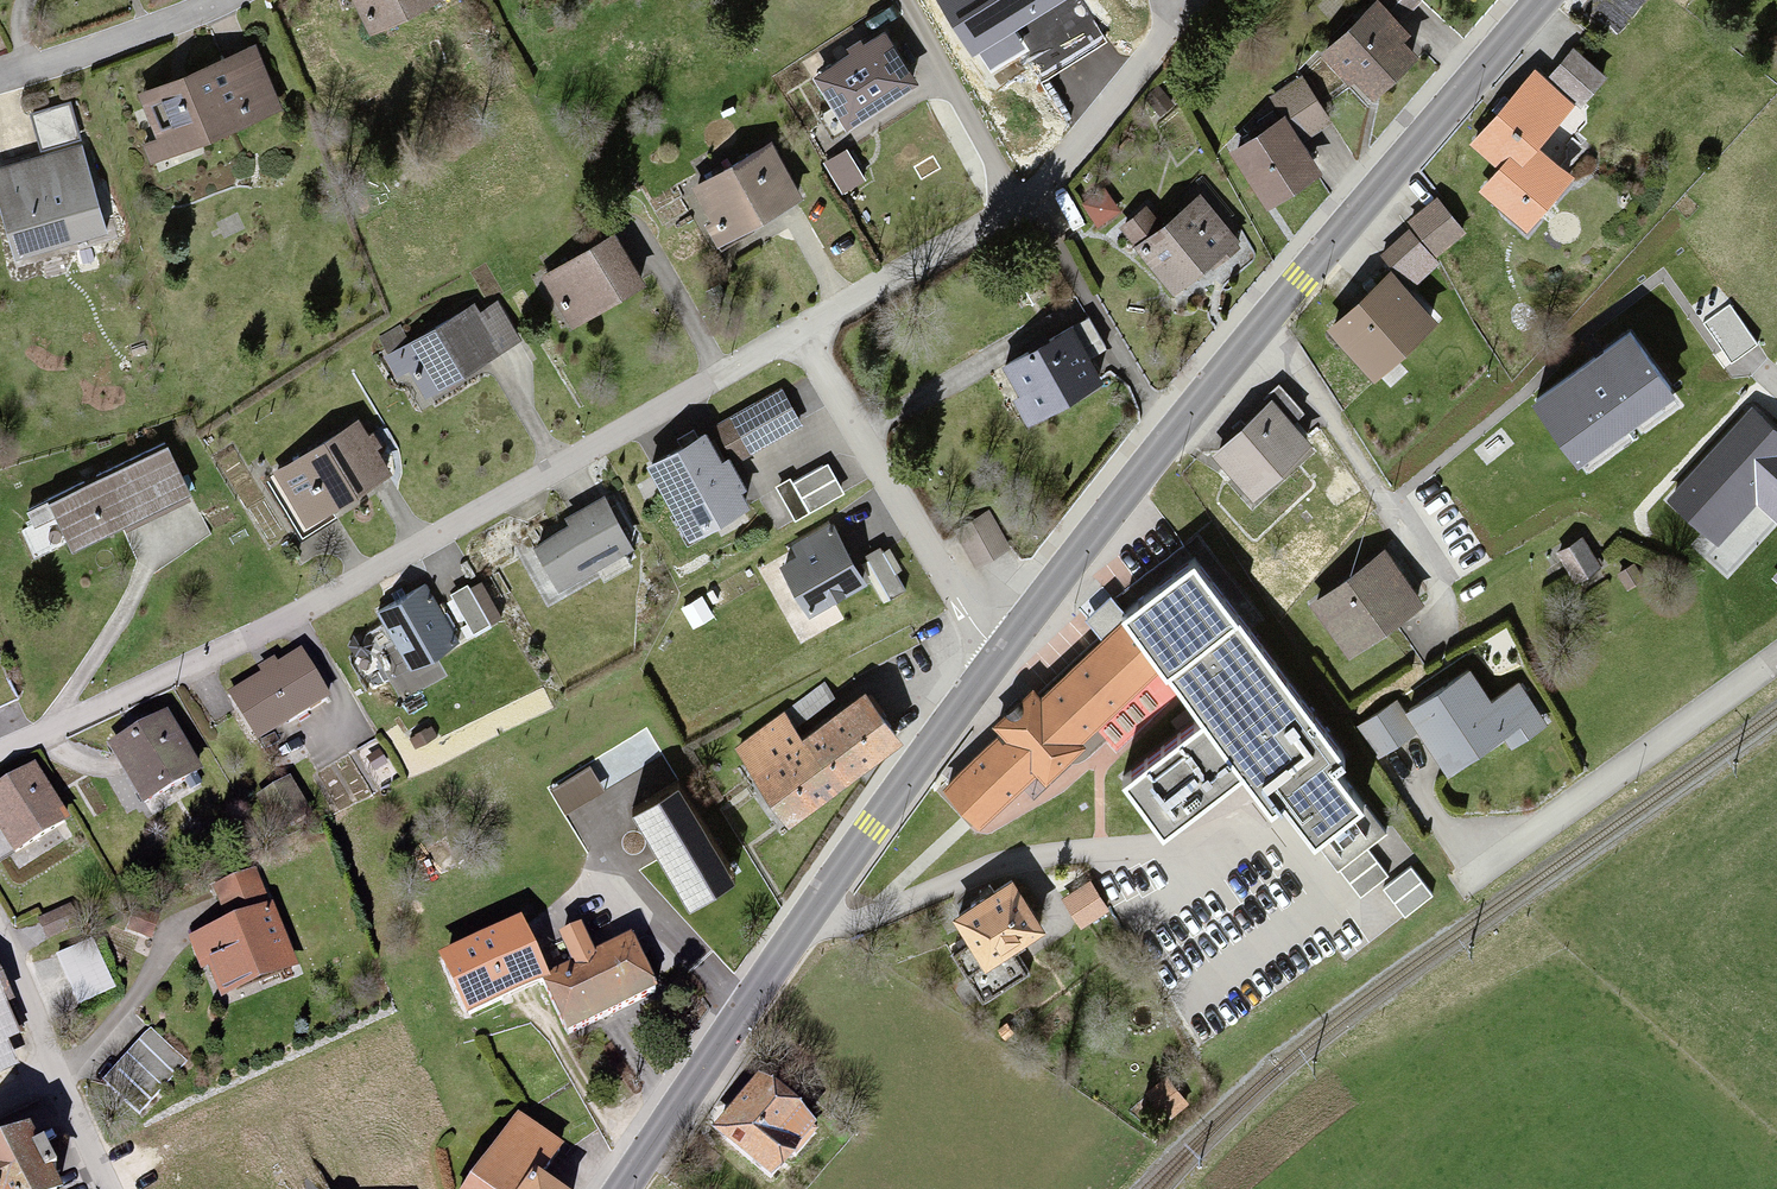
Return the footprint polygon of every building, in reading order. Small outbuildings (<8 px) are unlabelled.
[(362,27),(427,0),(351,0),(362,27)] [(972,56),(1062,0),(937,0),(972,56)] [(1365,6),(1358,0),(1357,0),(1317,47),(1370,92),(1411,45),(1392,29),(1418,0),(1370,0),(1365,6)] [(1775,23),(1756,46),(1776,62),(1776,25),(1775,23)] [(879,33),(811,75),(837,118),(905,76),(879,33)] [(254,44),(132,86),(152,144),(274,102),(254,44)] [(1501,165),(1478,191),(1519,227),(1567,173),(1537,147),(1600,76),(1572,51),(1544,83),(1529,70),(1469,136),(1501,165)] [(1269,98),(1277,110),(1225,145),(1261,200),(1315,164),(1297,137),(1324,120),(1296,79),(1269,98)] [(0,168),(0,193),(22,262),(107,235),(66,107),(28,118),(40,155),(0,168)] [(771,138),(682,182),(711,239),(800,195),(771,138)] [(1196,191),(1129,243),(1166,290),(1232,238),(1196,191)] [(1389,265),(1325,320),(1369,372),(1432,318),(1409,291),(1468,241),(1433,200),(1406,223),(1410,229),(1380,255),(1389,265)] [(621,227),(537,273),(564,321),(647,274),(621,227)] [(476,302),(394,349),(421,395),(503,348),(476,302)] [(1758,344),(1731,305),(1705,323),(1732,362),(1758,344)] [(1064,325),(998,359),(1027,413),(1093,378),(1064,325)] [(1629,331),(1534,401),(1580,464),(1676,393),(1629,331)] [(778,391),(709,427),(725,457),(793,422),(778,391)] [(1264,399),(1204,451),(1241,494),(1302,442),(1264,399)] [(1672,494),(1725,544),(1767,501),(1776,510),(1776,429),(1755,408),(1672,494)] [(356,420),(274,472),(301,515),(383,463),(356,420)] [(749,501),(725,457),(709,427),(655,456),(696,530),(749,501)] [(163,446),(43,496),(66,549),(186,499),(163,446)] [(545,544),(575,589),(642,545),(612,501),(545,544)] [(993,515),(957,536),(976,568),(1011,548),(993,515)] [(798,556),(779,568),(811,620),(868,585),(831,524),(793,547),(798,556)] [(1599,567),(1579,537),(1557,552),(1577,582),(1599,567)] [(1113,603),(1161,664),(1201,715),(1243,768),(1269,801),(1277,794),(1337,869),(1384,832),(1326,758),(1338,748),(1248,634),(1258,626),(1191,541),(1113,603)] [(1382,549),(1307,600),(1340,649),(1415,598),(1382,549)] [(488,583),(464,597),(486,635),(510,622),(488,583)] [(433,593),(400,613),(436,670),(468,650),(433,593)] [(1161,664),(1113,603),(1088,622),(1099,636),(1067,662),(1030,691),(1024,684),(985,715),(997,731),(968,753),(938,777),(968,815),(1161,664)] [(11,667),(0,644),(0,672),(11,667)] [(298,657),(225,691),(248,740),(321,707),(298,657)] [(1471,669),(1418,712),(1465,768),(1514,728),(1526,743),(1550,723),(1521,687),(1499,704),(1471,669)] [(785,712),(734,746),(786,822),(836,788),(830,779),(896,735),(862,686),(797,730),(785,712)] [(1400,698),(1366,723),(1391,757),(1425,733),(1400,698)] [(159,710),(99,742),(133,805),(193,774),(159,710)] [(1243,768),(1201,715),(1124,772),(1163,822),(1243,768)] [(0,786),(0,840),(6,850),(62,815),(32,766),(0,786)] [(297,777),(257,795),(271,825),(310,807),(297,777)] [(679,792),(634,819),(691,914),(736,887),(679,792)] [(1004,872),(948,909),(980,958),(1037,921),(1004,872)] [(290,961),(254,873),(221,886),(234,919),(196,935),(206,960),(212,958),(225,988),(290,961)] [(65,910),(37,923),(45,940),(72,928),(65,910)] [(651,995),(624,935),(614,912),(580,927),(590,949),(538,972),(566,1033),(651,995)] [(510,922),(438,955),(464,1012),(536,979),(510,922)] [(111,989),(89,944),(57,960),(78,1005),(111,989)] [(28,1055),(3,1004),(4,1003),(0,993),(0,1068),(28,1055)] [(188,1060),(151,1027),(105,1079),(141,1111),(188,1060)] [(754,1074),(708,1130),(772,1182),(818,1126),(754,1074)] [(537,1182),(559,1149),(508,1114),(456,1188),(547,1188),(537,1182)] [(0,1149),(0,1188),(55,1188),(29,1135),(0,1149)]
